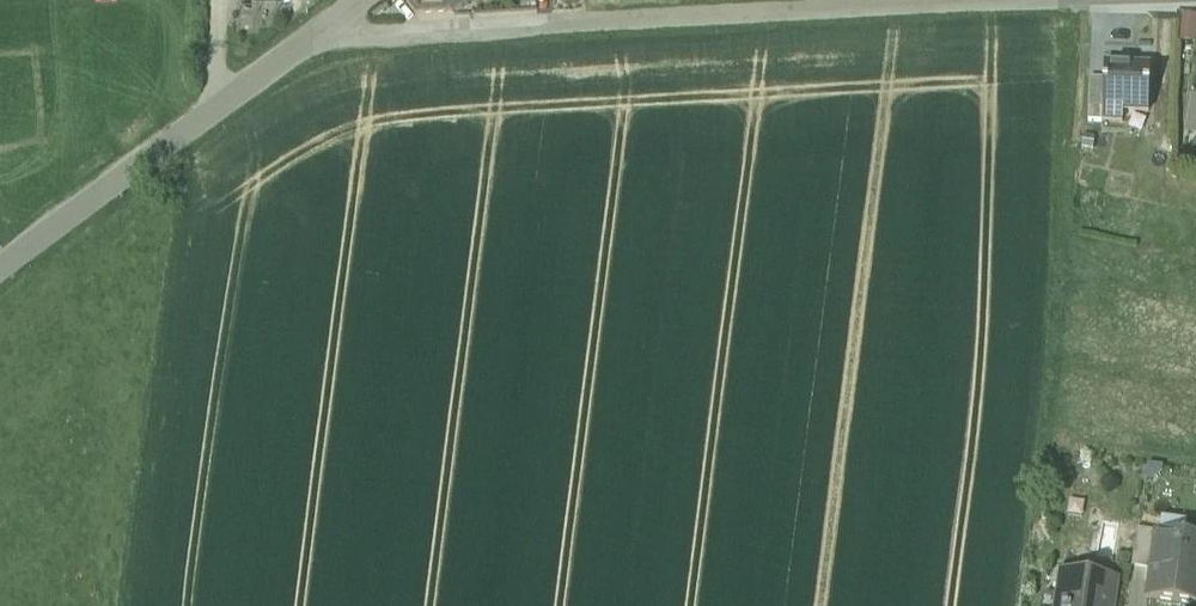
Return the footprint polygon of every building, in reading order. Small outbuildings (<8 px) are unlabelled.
[(453,14),(471,0),(441,0),(450,11),(453,14)] [(1195,42),(1195,14),(1185,13),(1183,40),(1195,42)] [(1103,123),(1123,124),(1123,112),(1149,113),(1151,70),(1105,68),(1105,80),(1103,123)] [(1089,122),(1103,123),(1105,80),(1091,79),(1089,122)] [(1195,134),(1195,93),(1187,132),(1195,134)] [(1132,567),(1154,570),(1159,536),(1137,533),(1132,567)] [(1184,605),(1195,605),(1195,540),(1159,535),(1159,536),(1154,570),(1154,573),(1150,601),(1184,605)] [(1114,585),(1064,578),(1064,579),(1068,579),(1064,605),(1111,605),(1114,585)]
